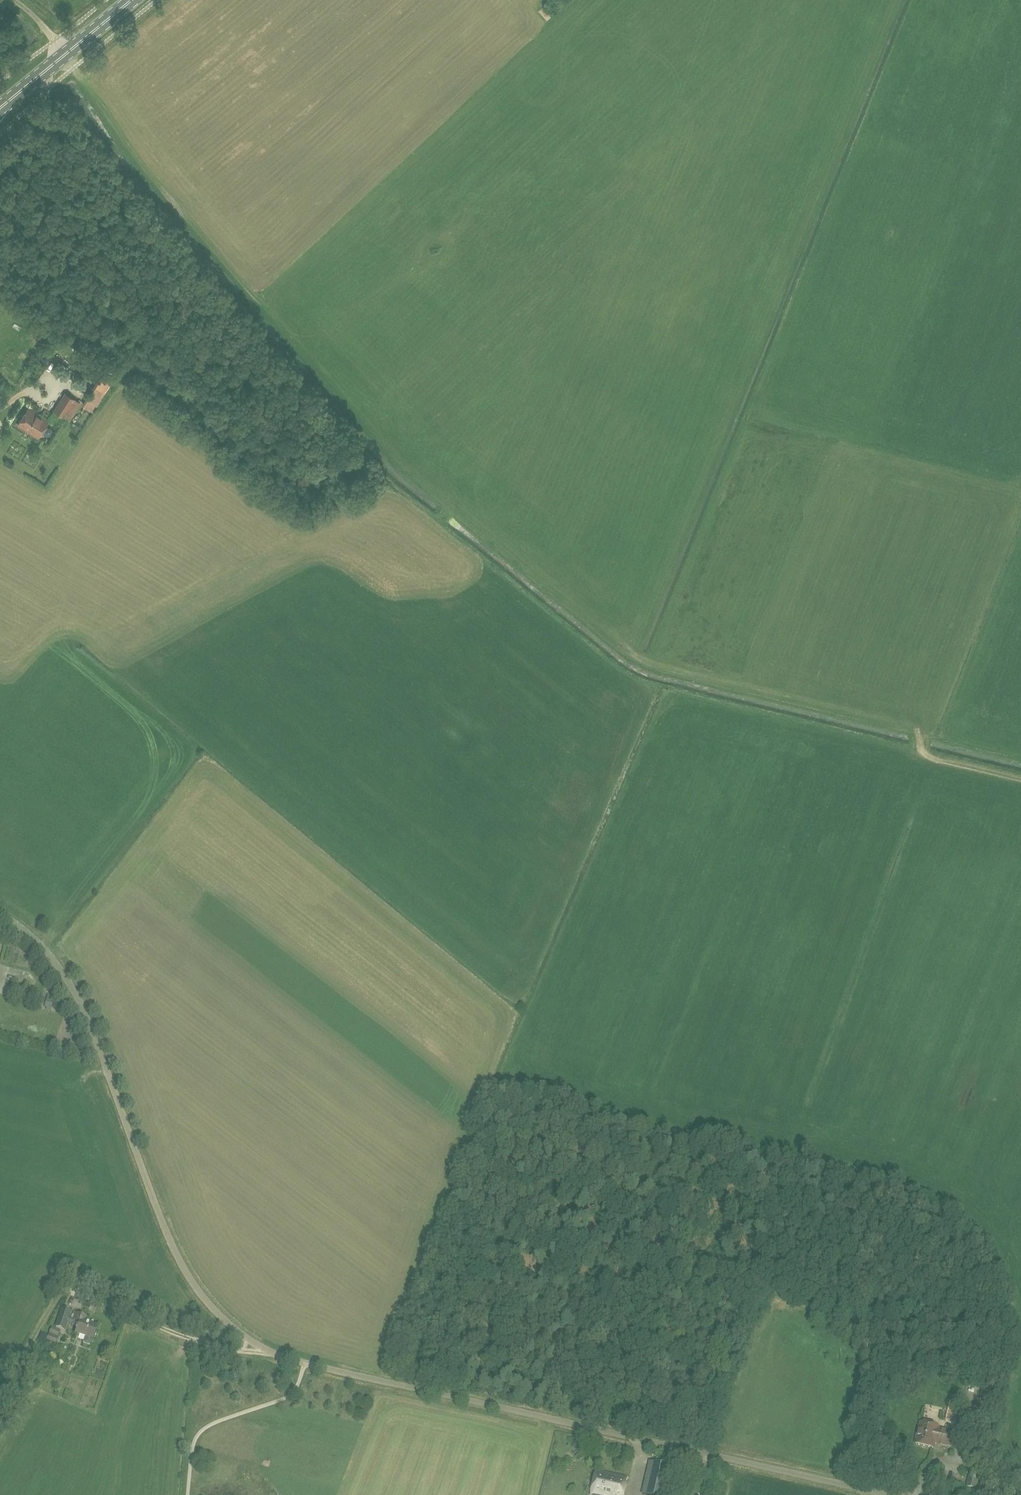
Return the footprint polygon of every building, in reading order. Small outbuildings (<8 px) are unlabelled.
[(74,399),(65,394),(55,411),(63,416),(74,399)] [(94,407),(85,402),(83,406),(92,412),(94,407)] [(28,408),(18,424),(38,437),(48,421),(28,408)] [(76,1313),(74,1319),(68,1317),(70,1311),(63,1308),(56,1327),(64,1329),(66,1323),(78,1327),(75,1333),(85,1336),(83,1342),(90,1345),(92,1339),(97,1326),(86,1322),(88,1317),(76,1313)] [(48,1336),(42,1332),(38,1340),(47,1345),(49,1342),(56,1345),(61,1331),(53,1327),(48,1336)] [(937,1429),(938,1427),(921,1423),(919,1432),(917,1431),(916,1438),(917,1438),(916,1444),(933,1448),(934,1442),(950,1446),(953,1432),(937,1429)] [(650,1462),(643,1494),(644,1494),(667,1494),(674,1467),(650,1462)] [(976,1489),(980,1471),(970,1469),(966,1486),(976,1489)] [(627,1478),(596,1472),(591,1494),(624,1494),(627,1478)]
